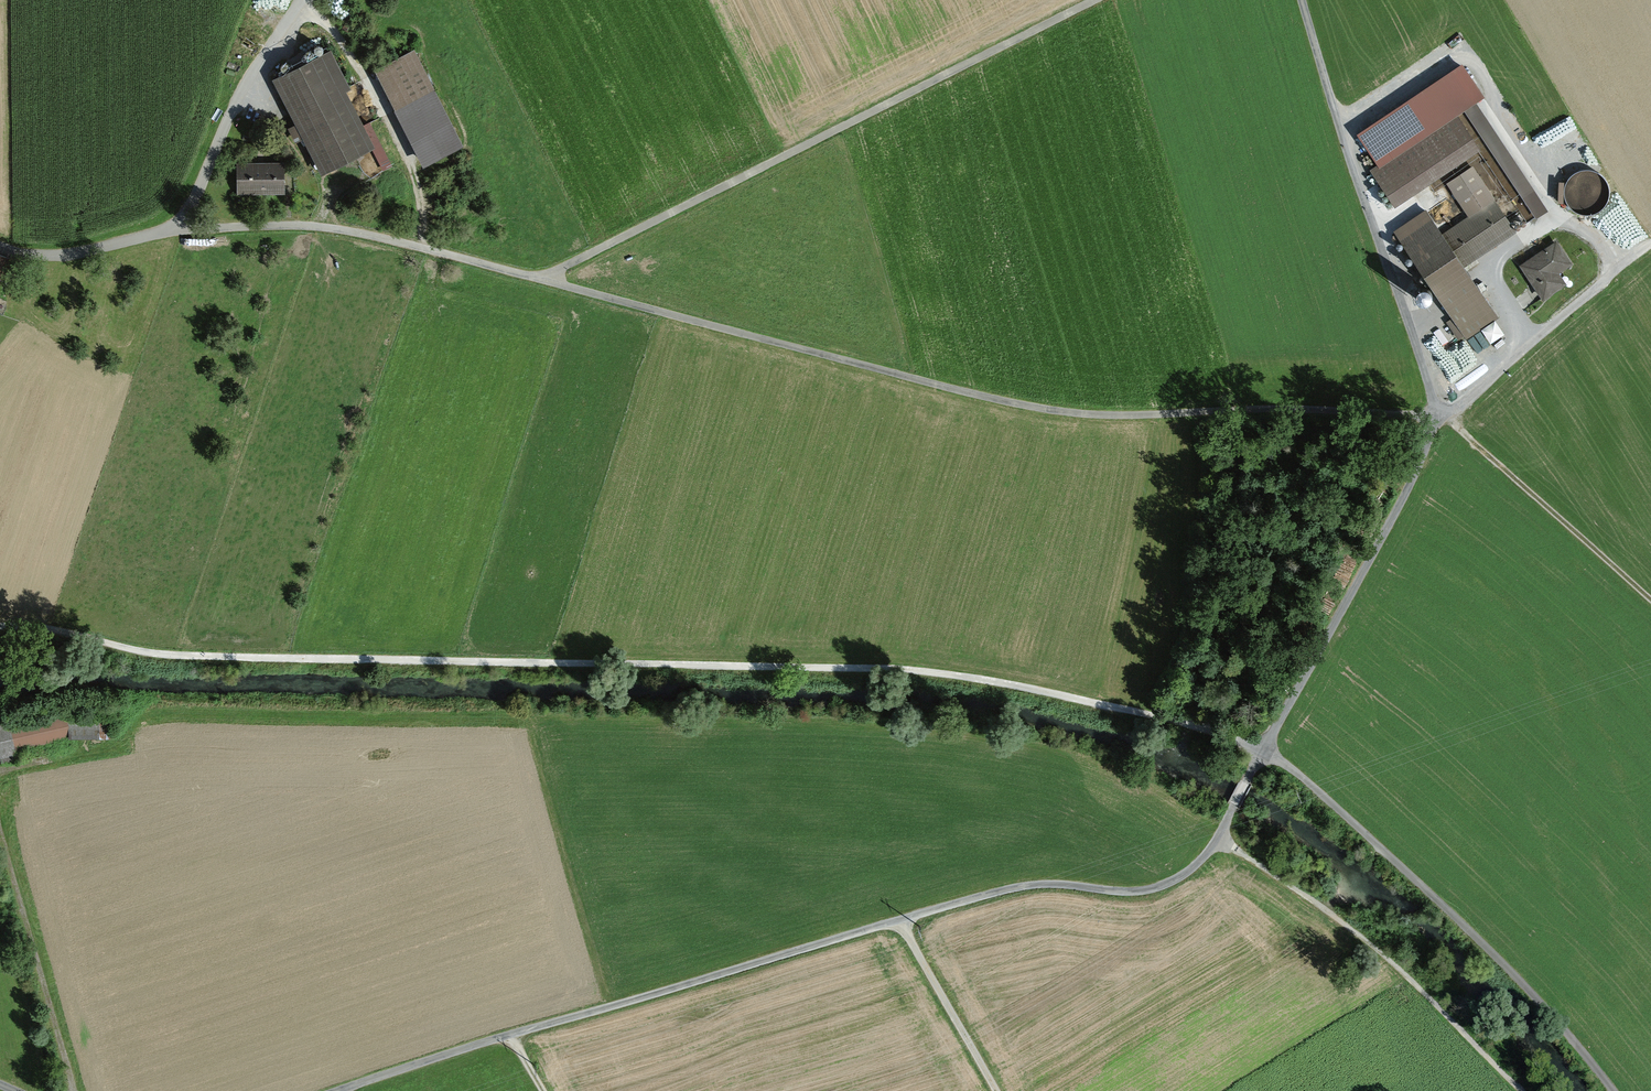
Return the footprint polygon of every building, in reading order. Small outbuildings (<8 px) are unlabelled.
[(419,47),(385,65),(406,107),(440,88),(419,47)] [(321,55),(276,79),(327,169),(372,144),(321,55)] [(1460,69),(1358,135),(1378,165),(1463,109),(1520,196),(1530,190),(1473,103),(1480,99),(1460,69)] [(1456,120),(1374,173),(1394,203),(1475,150),(1456,120)] [(291,157),(244,158),(245,193),(292,192),(291,157)] [(1464,331),(1492,312),(1458,262),(1511,226),(1470,167),(1449,182),(1471,214),(1441,235),(1424,209),(1394,229),(1464,331)] [(1555,244),(1521,267),(1542,298),(1563,284),(1556,273),(1569,264),(1555,244)] [(0,256),(0,298),(13,261),(0,256)] [(1412,295),(1418,293),(1421,286),(1418,280),(1412,278),(1408,279),(1406,280),(1403,287),(1406,292),(1406,293),(1412,295)] [(16,760),(14,751),(68,740),(109,740),(111,715),(65,714),(7,727),(6,718),(0,720),(0,763),(16,760)]
